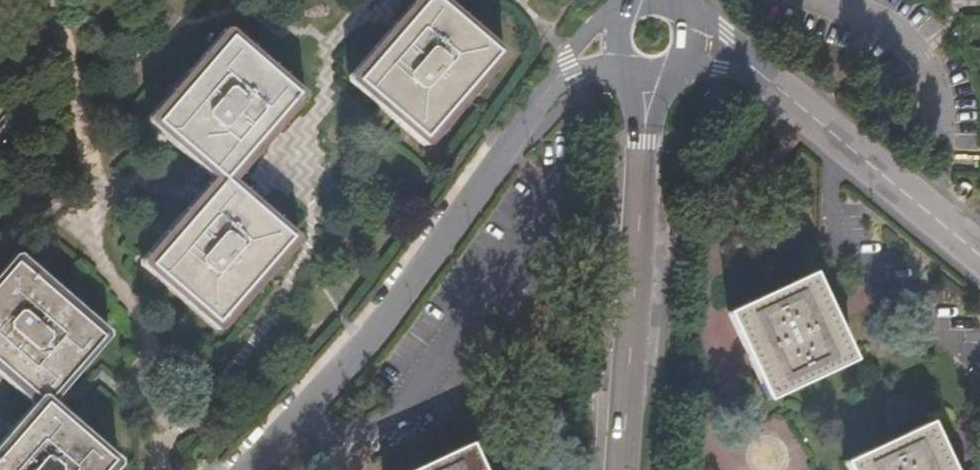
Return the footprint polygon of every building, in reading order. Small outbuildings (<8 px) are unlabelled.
[(356,79),(422,136),(495,52),(434,0),(425,0),(356,79)] [(155,120),(222,179),(223,177),(295,93),(229,34),(155,120)] [(223,177),(222,179),(149,263),(215,321),(289,237),(223,177)] [(44,401),(100,337),(44,286),(14,262),(0,278),(0,364),(8,371),(44,401)] [(836,354),(803,284),(740,315),(773,384),(836,354)] [(44,401),(13,437),(0,451),(0,469),(100,469),(110,458),(66,420),(44,401)] [(922,434),(858,463),(861,469),(939,469),(922,434)] [(461,455),(429,469),(468,469),(461,455)]
